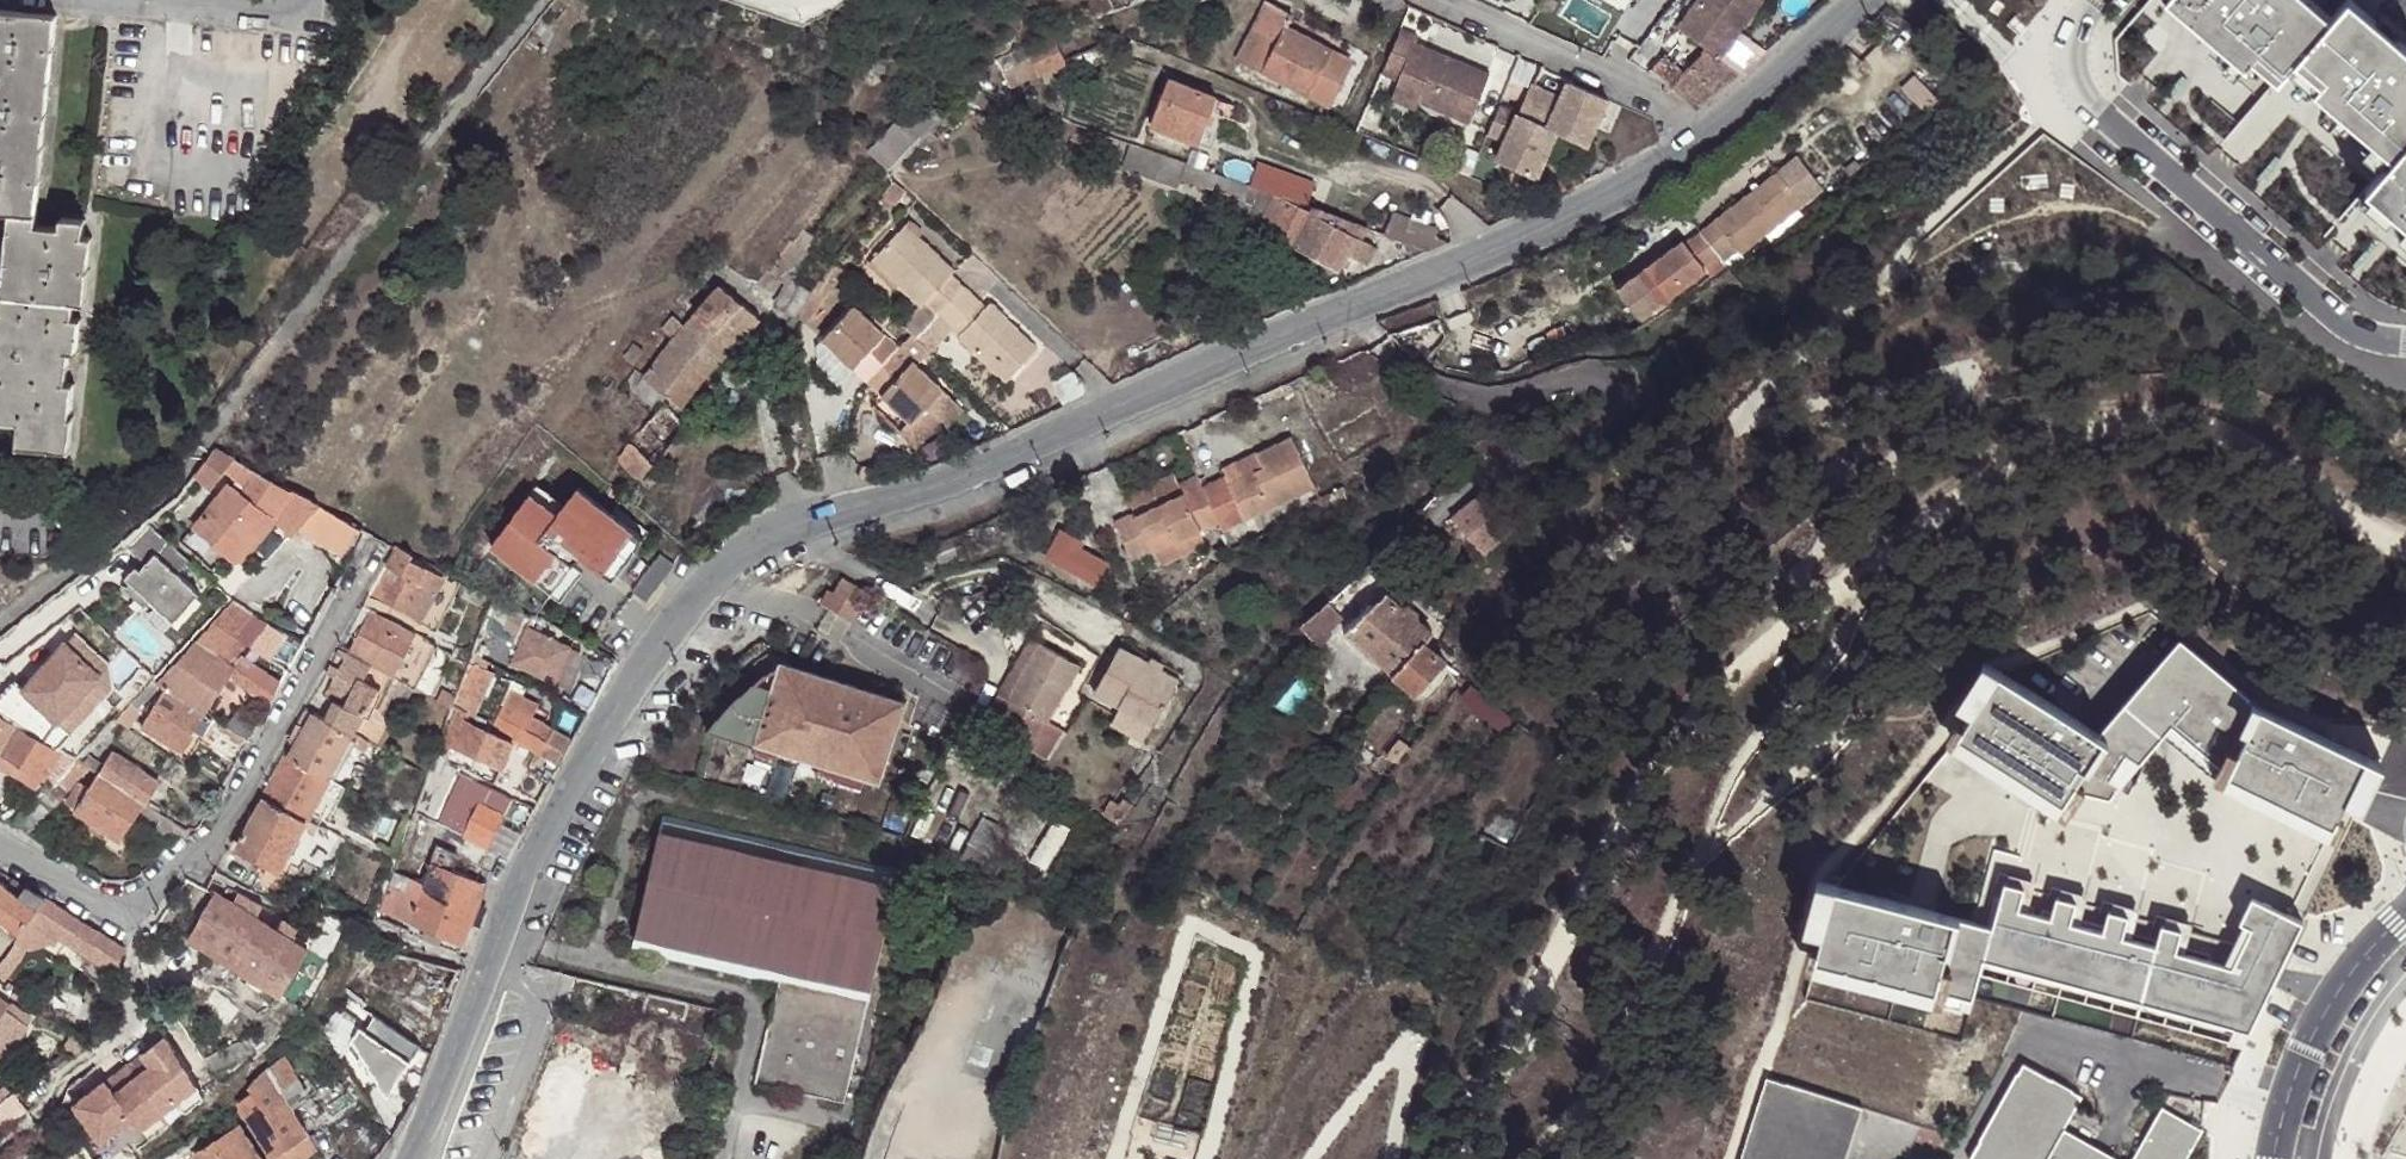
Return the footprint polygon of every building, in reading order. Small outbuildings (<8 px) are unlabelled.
[(1677,24),(1706,48),(1718,56),(1760,0),(1695,0),(1677,24)] [(2305,48),(2332,18),(2311,0),(2174,0),(2246,64),(2254,54),(2261,47),(2286,70),(2296,57),(2305,48)] [(2395,154),(2405,141),(2405,45),(2355,0),(2349,0),(2332,18),(2305,48),(2332,70),(2323,80),(2317,87),(2320,89),(2395,154)] [(1239,59),(1267,73),(1285,31),(1291,16),(1264,4),(1239,59)] [(11,215),(38,219),(49,220),(70,19),(0,11),(0,214),(11,215)] [(1285,31),(1267,73),(1311,92),(1330,49),(1285,31)] [(1416,40),(1400,33),(1382,74),(1399,81),(1396,87),(1421,97),(1419,102),(1468,124),(1488,77),(1414,46),(1416,40)] [(2261,47),(2254,54),(2280,78),(2286,70),(2261,47)] [(1706,48),(1670,86),(1694,105),(1738,70),(1718,56),(1706,48)] [(2296,57),(2323,80),(2332,70),(2305,48),(2296,57)] [(1006,62),(1011,77),(1013,84),(1041,75),(1032,50),(1006,62)] [(994,90),(1011,77),(1004,68),(986,78),(994,90)] [(1529,86),(1517,115),(1505,144),(1497,163),(1538,179),(1557,133),(1587,146),(1606,99),(1566,82),(1559,99),(1529,86)] [(1215,151),(1232,106),(1183,86),(1165,132),(1215,151)] [(1421,97),(1396,87),(1388,106),(1413,117),(1419,102),(1421,97)] [(868,149),(888,169),(941,113),(921,94),(868,149)] [(1244,110),(1232,106),(1215,151),(1226,155),(1244,110)] [(1498,108),(1487,136),(1505,144),(1517,115),(1498,108)] [(2405,217),(2405,141),(2395,154),(2369,184),(2405,217)] [(1191,167),(1134,147),(1128,170),(1183,190),(1188,178),(1191,167)] [(1778,171),(1803,204),(1823,190),(1798,156),(1778,171)] [(1319,184),(1262,164),(1256,186),(1312,205),(1319,184)] [(1248,187),(1191,167),(1188,178),(1183,190),(1198,195),(1201,182),(1242,197),(1243,197),(1248,187)] [(1803,204),(1778,171),(1686,240),(1683,236),(1644,267),(1668,297),(1707,269),(1704,265),(1718,255),(1722,260),(1737,250),(1739,252),(1803,204)] [(1267,232),(1281,199),(1257,192),(1248,187),(1243,197),(1236,219),(1267,232)] [(1352,254),(1360,240),(1315,219),(1293,205),(1275,235),(1341,271),(1352,254)] [(1360,240),(1365,229),(1318,212),(1315,219),(1360,240)] [(24,425),(22,447),(72,452),(77,417),(75,417),(78,383),(69,382),(72,352),(82,353),(86,321),(76,318),(77,305),(87,305),(95,238),(86,237),(87,225),(63,221),(61,232),(38,230),(38,219),(11,215),(0,311),(0,422),(24,425)] [(946,335),(972,306),(945,280),(947,276),(898,231),(866,267),(913,314),(918,308),(946,335)] [(1372,248),(1360,240),(1352,254),(1364,261),(1372,248)] [(759,283),(768,290),(773,295),(777,289),(778,287),(804,254),(794,243),(765,278),(759,283)] [(817,312),(841,283),(830,274),(815,298),(809,304),(817,312)] [(800,277),(795,283),(796,283),(801,286),(806,283),(804,281),(800,277)] [(809,304),(815,298),(801,286),(796,283),(795,283),(783,296),(776,306),(795,321),(809,304)] [(675,337),(710,372),(759,320),(737,299),(725,286),(703,308),(688,324),(675,337)] [(982,310),(972,306),(946,335),(953,341),(982,310)] [(1031,355),(982,310),(953,341),(1001,386),(1031,355)] [(677,315),(665,328),(675,337),(688,324),(678,315),(678,314),(677,315)] [(831,363),(852,382),(911,435),(942,400),(849,318),(820,352),(831,363)] [(699,384),(710,372),(675,337),(647,376),(645,378),(663,393),(680,408),(699,384)] [(847,387),(852,382),(831,363),(826,370),(847,387)] [(645,378),(647,376),(640,369),(629,382),(637,388),(645,378)] [(663,393),(645,378),(637,388),(654,403),(663,393)] [(617,456),(640,481),(689,435),(665,409),(617,456)] [(1215,502),(1223,521),(1227,529),(1321,489),(1298,436),(1262,452),(1269,468),(1235,483),(1231,475),(1208,485),(1215,502)] [(217,447),(196,476),(213,487),(227,469),(236,457),(217,447)] [(1262,452),(1228,468),(1231,475),(1235,483),(1269,468),(1262,452)] [(236,457),(227,469),(265,496),(279,481),(236,457)] [(1158,482),(1163,494),(1166,502),(1190,493),(1196,510),(1215,502),(1208,485),(1204,476),(1186,483),(1182,472),(1158,482)] [(279,481),(265,496),(256,507),(273,521),(297,491),(288,486),(279,481)] [(1134,493),(1138,503),(1163,494),(1158,482),(1134,493)] [(537,486),(488,544),(547,594),(586,548),(614,516),(582,489),(565,510),(537,486)] [(273,521),(256,507),(230,487),(195,526),(238,560),(273,521)] [(1510,529),(1482,490),(1450,516),(1480,554),(1510,529)] [(301,526),(321,504),(297,491),(273,521),(293,536),(301,526)] [(1141,511),(1120,521),(1137,559),(1223,521),(1215,502),(1196,510),(1190,493),(1166,502),(1163,494),(1138,503),(1141,511)] [(321,504),(301,526),(342,551),(358,526),(321,504)] [(614,516),(586,548),(618,575),(650,536),(619,510),(614,516)] [(122,541),(148,563),(158,552),(181,572),(191,561),(146,521),(122,541)] [(377,583),(371,593),(421,620),(441,581),(407,560),(409,554),(399,549),(389,568),(385,566),(377,583)] [(181,572),(158,552),(148,563),(143,569),(138,565),(128,577),(132,582),(126,588),(146,606),(152,599),(177,621),(203,592),(181,572)] [(835,591),(828,589),(821,602),(855,621),(870,590),(842,576),(835,591)] [(1419,695),(1446,663),(1425,644),(1432,634),(1416,620),(1415,611),(1405,603),(1395,603),(1385,594),(1372,608),(1347,634),(1419,695)] [(1310,640),(1341,618),(1326,597),(1295,619),(1310,640)] [(245,623),(254,614),(234,600),(196,640),(216,653),(245,623)] [(518,627),(522,615),(519,613),(499,601),(493,622),(487,634),(508,646),(518,627)] [(1343,631),(1347,634),(1372,608),(1369,605),(1343,631)] [(371,613),(366,622),(391,633),(395,626),(371,613)] [(394,679),(412,646),(391,633),(366,622),(349,652),(371,665),(370,668),(390,676),(394,679)] [(254,633),(245,623),(216,653),(228,661),(237,652),(254,633)] [(2217,757),(2246,687),(2180,624),(2098,726),(2066,776),(2108,785),(2170,714),(2217,757)] [(588,659),(518,627),(508,646),(501,661),(572,693),(588,659)] [(394,679),(408,686),(431,644),(418,636),(412,646),(394,679)] [(228,661),(216,653),(196,640),(158,683),(164,688),(203,712),(234,666),(228,661)] [(1086,665),(1045,641),(1012,697),(1034,711),(1017,738),(1054,761),(1073,731),(1053,719),(1086,665)] [(1183,682),(1125,646),(1097,691),(1123,707),(1156,726),(1183,682)] [(100,679),(66,647),(24,692),(57,724),(100,679)] [(246,674),(252,664),(237,652),(228,661),(234,666),(241,671),(246,674)] [(1989,655),(1949,719),(2059,788),(2066,776),(2098,726),(1989,655)] [(339,728),(354,736),(371,711),(390,676),(370,668),(348,656),(325,695),(333,702),(329,707),(320,702),(312,712),(339,728)] [(725,712),(716,727),(884,777),(910,698),(785,658),(778,683),(764,680),(752,687),(737,699),(725,712)] [(560,769),(573,746),(556,737),(558,734),(535,721),(542,709),(514,693),(520,682),(477,659),(457,712),(560,769)] [(277,694),(281,683),(252,664),(246,674),(252,678),(277,694)] [(247,689),(252,678),(246,674),(241,671),(234,682),(247,689)] [(270,704),(277,694),(252,678),(247,689),(270,704)] [(11,680),(0,692),(0,713),(54,747),(67,733),(57,724),(24,692),(11,680)] [(1518,727),(1471,684),(1460,695),(1508,738),(1518,727)] [(2376,750),(2246,687),(2217,757),(2210,774),(2335,826),(2357,786),(2376,750)] [(203,712),(164,688),(141,727),(179,752),(203,712)] [(249,740),(260,721),(229,702),(216,721),(222,725),(243,737),(249,740)] [(136,714),(128,705),(114,720),(125,726),(136,714)] [(1123,707),(1114,722),(1147,742),(1156,726),(1123,707)] [(354,736),(376,748),(389,723),(371,711),(354,736)] [(288,756),(330,778),(354,736),(339,728),(312,712),(288,756)] [(15,727),(0,718),(0,749),(1,750),(15,727)] [(239,743),(243,737),(222,725),(219,732),(239,743)] [(454,750),(474,760),(502,772),(512,748),(466,726),(454,750)] [(58,753),(15,727),(1,750),(43,776),(58,753)] [(1,750),(0,751),(0,765),(37,788),(43,776),(1,750)] [(111,755),(98,776),(145,804),(159,783),(111,755)] [(288,756),(264,797),(307,819),(330,778),(288,756)] [(502,772),(474,760),(466,773),(495,787),(502,772)] [(87,770),(76,761),(53,784),(64,793),(87,770)] [(145,804),(98,776),(74,814),(119,841),(136,820),(145,804)] [(64,793),(53,784),(35,802),(48,812),(64,793)] [(469,840),(490,849),(513,802),(486,789),(461,836),(469,840)] [(307,819),(264,797),(236,847),(278,869),(307,819)] [(1113,806),(1108,816),(1122,825),(1133,807),(1125,802),(1121,810),(1113,806)] [(173,841),(188,829),(145,804),(136,820),(173,841)] [(1076,821),(1060,811),(1032,851),(1049,863),(1076,821)] [(461,836),(417,816),(414,823),(398,865),(397,871),(411,876),(406,893),(419,898),(430,864),(456,873),(469,879),(477,882),(489,856),(466,846),(469,840),(461,836)] [(897,874),(666,819),(635,947),(778,981),(756,1082),(844,1104),(897,874)] [(486,885),(501,854),(490,849),(489,856),(477,882),(486,885)] [(1801,863),(1789,920),(1808,926),(1804,956),(1930,986),(1953,910),(1801,863)] [(464,945),(486,885),(477,882),(469,879),(456,873),(430,864),(419,898),(409,926),(464,945)] [(397,871),(384,900),(402,905),(406,893),(411,876),(397,871)] [(19,933),(33,919),(39,911),(17,896),(0,883),(0,918),(19,933)] [(48,900),(25,887),(17,896),(39,911),(48,900)] [(1994,898),(1989,924),(1979,954),(2249,1024),(2277,971),(2303,922),(2253,890),(2222,960),(1994,898)] [(384,900),(379,915),(409,926),(419,898),(406,893),(402,905),(384,900)] [(257,918),(234,904),(216,894),(189,939),(281,995),(309,951),(291,939),(278,932),(257,918)] [(242,896),(238,894),(234,904),(257,918),(266,906),(242,896)] [(79,918),(48,900),(39,911),(33,919),(67,941),(79,918)] [(1953,910),(1930,986),(1966,995),(1979,954),(1989,924),(1953,910)] [(92,929),(79,918),(67,941),(81,949),(92,929)] [(278,932),(291,939),(296,928),(284,921),(278,932)] [(126,948),(92,929),(81,949),(87,953),(116,968),(126,948)] [(81,949),(67,941),(63,947),(83,959),(87,953),(81,949)] [(383,951),(376,975),(418,985),(451,995),(458,973),(383,951)] [(418,985),(376,975),(375,989),(414,1002),(418,985)] [(418,985),(414,1002),(446,1010),(451,995),(418,985)] [(366,1009),(337,990),(324,1010),(350,1029),(366,1009)] [(9,1006),(0,1000),(0,1018),(9,1006)] [(9,1006),(0,1018),(0,1064),(3,1065),(36,1022),(9,1006)] [(363,1031),(342,1061),(364,1095),(379,1084),(390,1102),(424,1048),(379,1018),(367,1034),(363,1031)] [(112,1075),(80,1100),(111,1139),(136,1120),(146,1134),(207,1084),(170,1035),(149,1053),(156,1063),(123,1090),(112,1075)] [(241,1107),(277,1158),(302,1158),(320,1147),(283,1094),(299,1083),(284,1062),(265,1079),(241,1107)] [(2059,1128),(2077,1096),(2019,1064),(1966,1158),(2116,1158),(2059,1128)] [(1859,1109),(1762,1077),(1734,1158),(1842,1158),(1859,1109)] [(17,1093),(14,1093),(6,1088),(0,1092),(0,1103),(12,1121),(28,1110),(17,1093)] [(2199,1130),(2158,1106),(2128,1158),(2183,1158),(2199,1130)] [(239,1127),(195,1158),(196,1158),(258,1158),(239,1127)] [(114,1158),(139,1158),(129,1146),(114,1158)]
